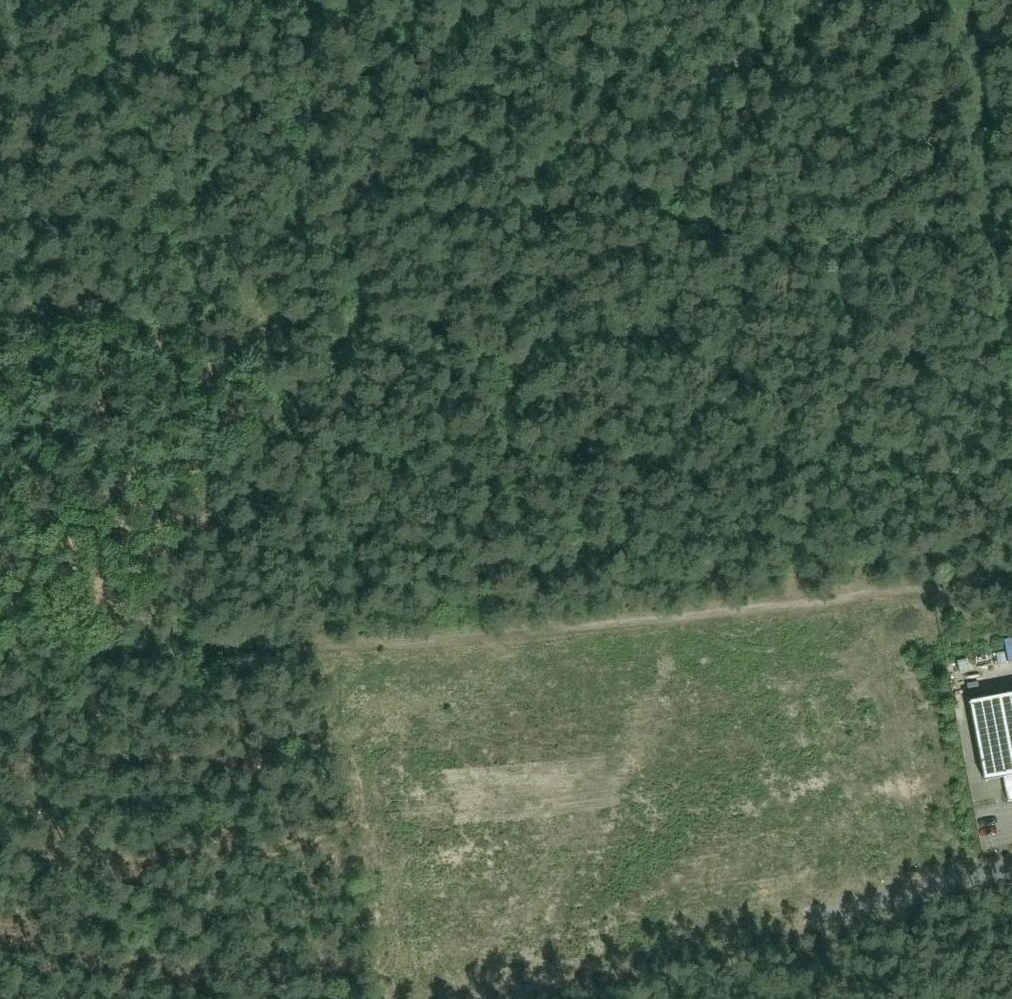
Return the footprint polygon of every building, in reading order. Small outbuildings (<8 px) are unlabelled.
[(1011,793),(1011,699),(974,706),(987,781),(1009,778),(1011,793)]
